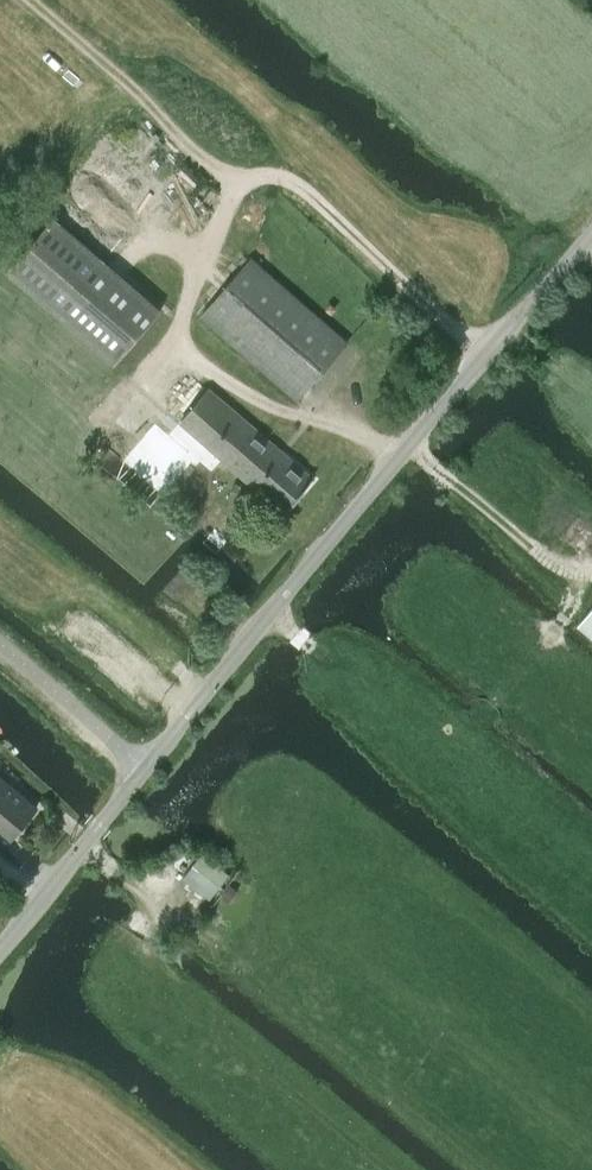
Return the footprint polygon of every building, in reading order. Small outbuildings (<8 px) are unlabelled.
[(162,310),(54,217),(5,273),(114,366),(162,310)] [(348,342),(346,341),(253,259),(202,317),(297,400),(348,342)] [(210,390),(182,423),(227,462),(278,506),(308,474),(295,463),(210,390)] [(578,625),(591,637),(591,608),(578,625)] [(12,836),(38,806),(0,773),(0,826),(12,836)] [(204,855),(192,871),(219,894),(234,877),(204,855)]
